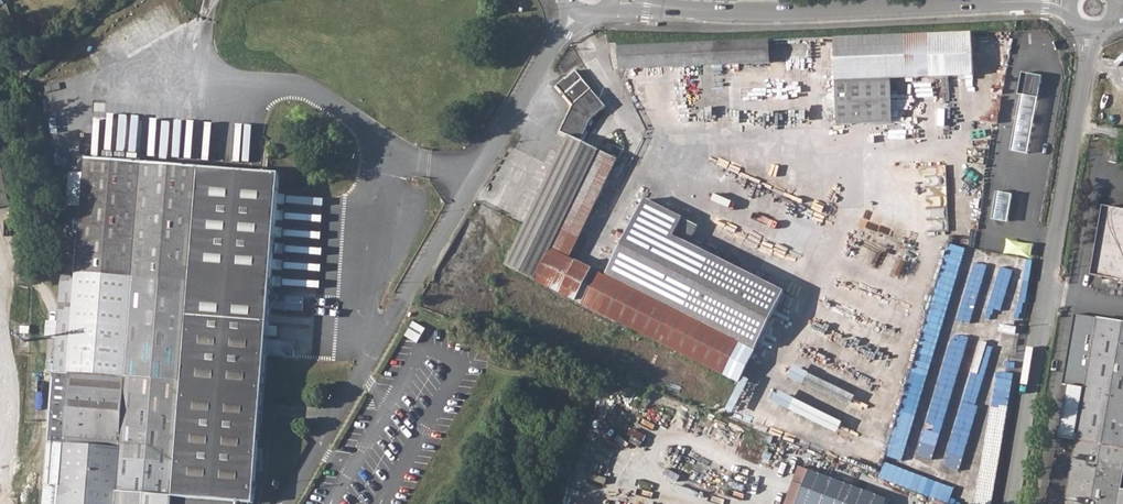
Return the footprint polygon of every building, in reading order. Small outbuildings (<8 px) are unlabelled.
[(975,32),(834,37),(837,123),(893,121),(892,78),(928,77),(929,84),(975,83),(975,32)] [(619,69),(647,68),(687,66),(771,63),(770,40),(619,46),(619,69)] [(1113,51),(1113,58),(1122,57),(1122,50),(1113,51)] [(700,224),(663,206),(646,198),(608,273),(570,256),(618,160),(581,142),(592,118),(596,115),(606,106),(591,88),(576,71),(567,79),(565,78),(557,86),(573,104),(560,131),(569,136),(496,285),(567,319),(577,300),(621,322),(700,360),(741,380),(757,347),(783,296),(785,291),(691,244),(700,224)] [(1012,151),(1028,154),(1042,80),(1026,76),(1012,151)] [(1112,148),(1110,160),(1118,162),(1120,149),(1112,148)] [(12,202),(0,150),(0,205),(12,202)] [(236,502),(252,502),(260,403),(267,312),(273,235),(276,199),(278,173),(195,167),(98,159),(86,158),(82,203),(78,252),(76,273),(62,273),(51,404),(44,503),(236,503),(236,502)] [(998,191),(993,219),(1009,222),(1014,194),(998,191)] [(1093,273),(1122,278),(1122,208),(1105,205),(1093,273)] [(1033,256),(1034,244),(1009,240),(1007,252),(1033,256)] [(905,447),(909,448),(964,247),(950,243),(897,436),(907,439),(905,447)] [(971,323),(974,310),(964,307),(961,320),(971,323)] [(1098,315),(1085,385),(1068,383),(1060,432),(1077,435),(1074,451),(1057,448),(1055,455),(1058,456),(1057,461),(1054,461),(1053,470),(1051,471),(1050,478),(1051,479),(1051,484),(1048,483),(1047,491),(1049,491),(1047,503),(1122,503),(1122,319),(1098,315)] [(794,366),(790,376),(836,397),(841,387),(794,366)] [(728,409),(733,412),(750,380),(745,377),(728,409)] [(941,379),(930,427),(926,426),(919,454),(936,458),(955,382),(941,379)] [(838,432),(843,421),(781,391),(776,402),(838,432)] [(965,397),(947,466),(961,469),(980,400),(965,397)] [(951,502),(956,486),(886,462),(881,478),(951,502)] [(810,478),(801,503),(889,503),(891,498),(861,486),(858,495),(810,478)]
